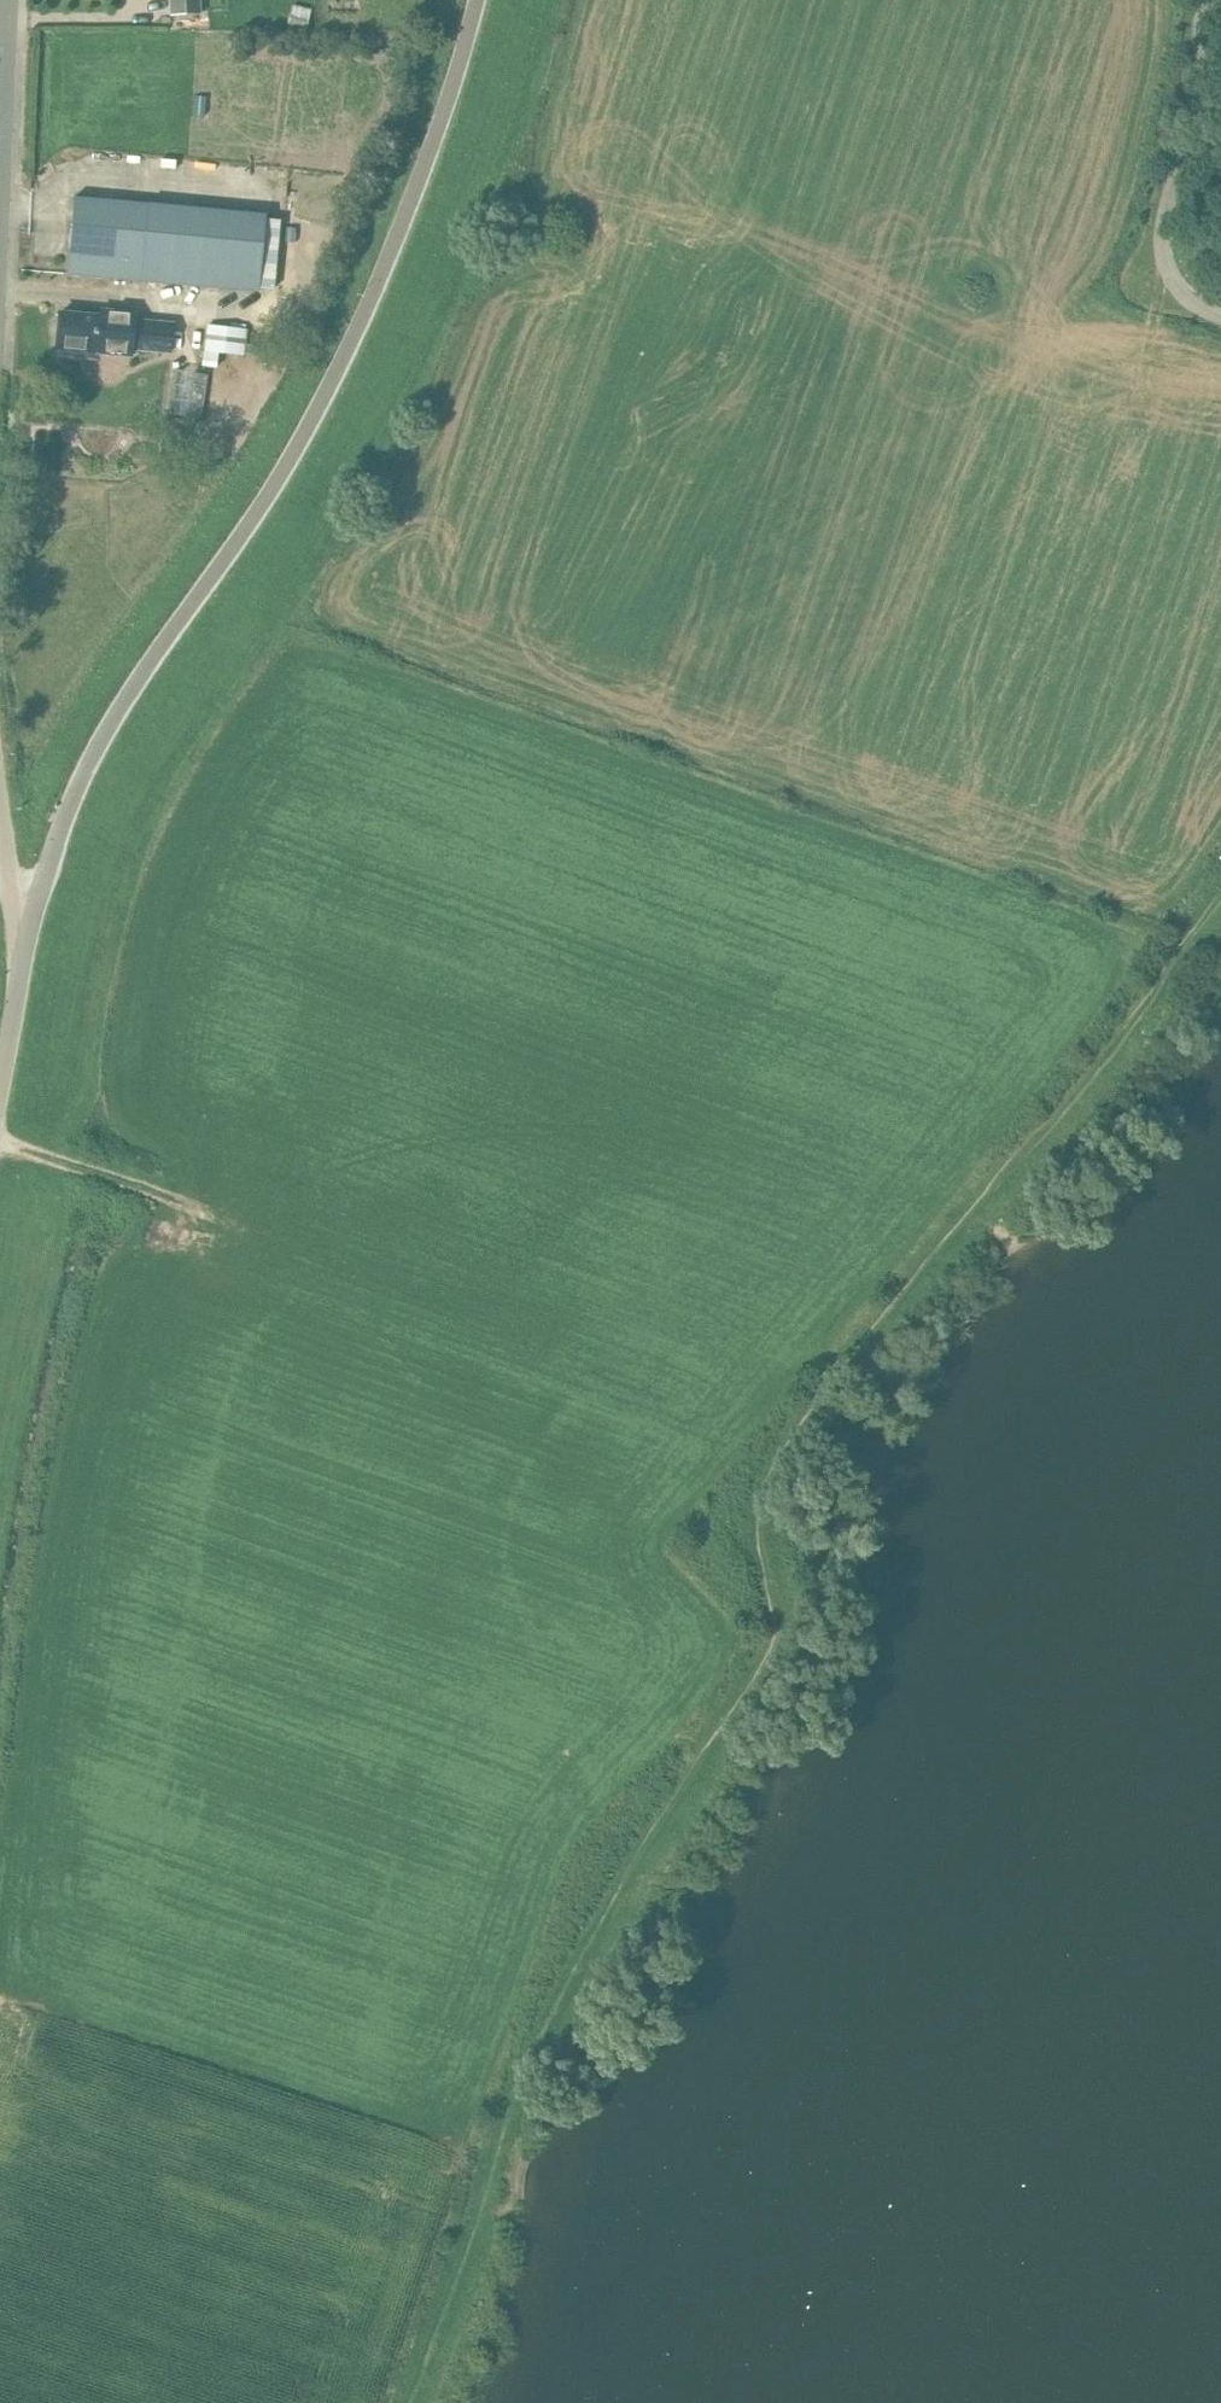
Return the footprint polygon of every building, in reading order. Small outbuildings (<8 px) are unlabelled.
[(171,15),(201,13),(200,0),(170,0),(171,15)] [(293,5),(288,23),(306,28),(311,9),(293,5)] [(266,212),(146,201),(74,195),(67,274),(138,281),(259,292),(266,212)] [(95,357),(96,343),(113,345),(113,353),(132,354),(132,351),(171,354),(174,322),(135,318),(136,313),(117,311),(116,318),(98,317),(98,315),(59,312),(56,341),(55,353),(95,357)] [(207,324),(202,365),(216,367),(218,352),(244,355),(247,329),(207,324)] [(204,417),(209,372),(178,368),(173,413),(204,417)]
